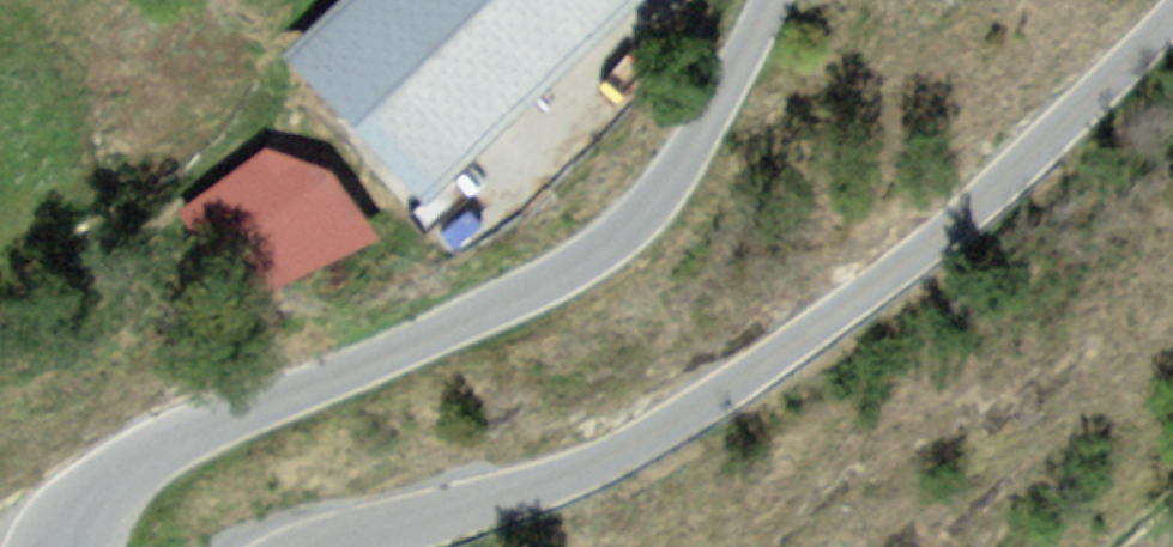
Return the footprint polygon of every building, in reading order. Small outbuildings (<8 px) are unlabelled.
[(303,54),(461,209),(667,0),(356,0),(303,54)] [(357,174),(282,150),(196,220),(293,290),(404,228),(357,174)]
